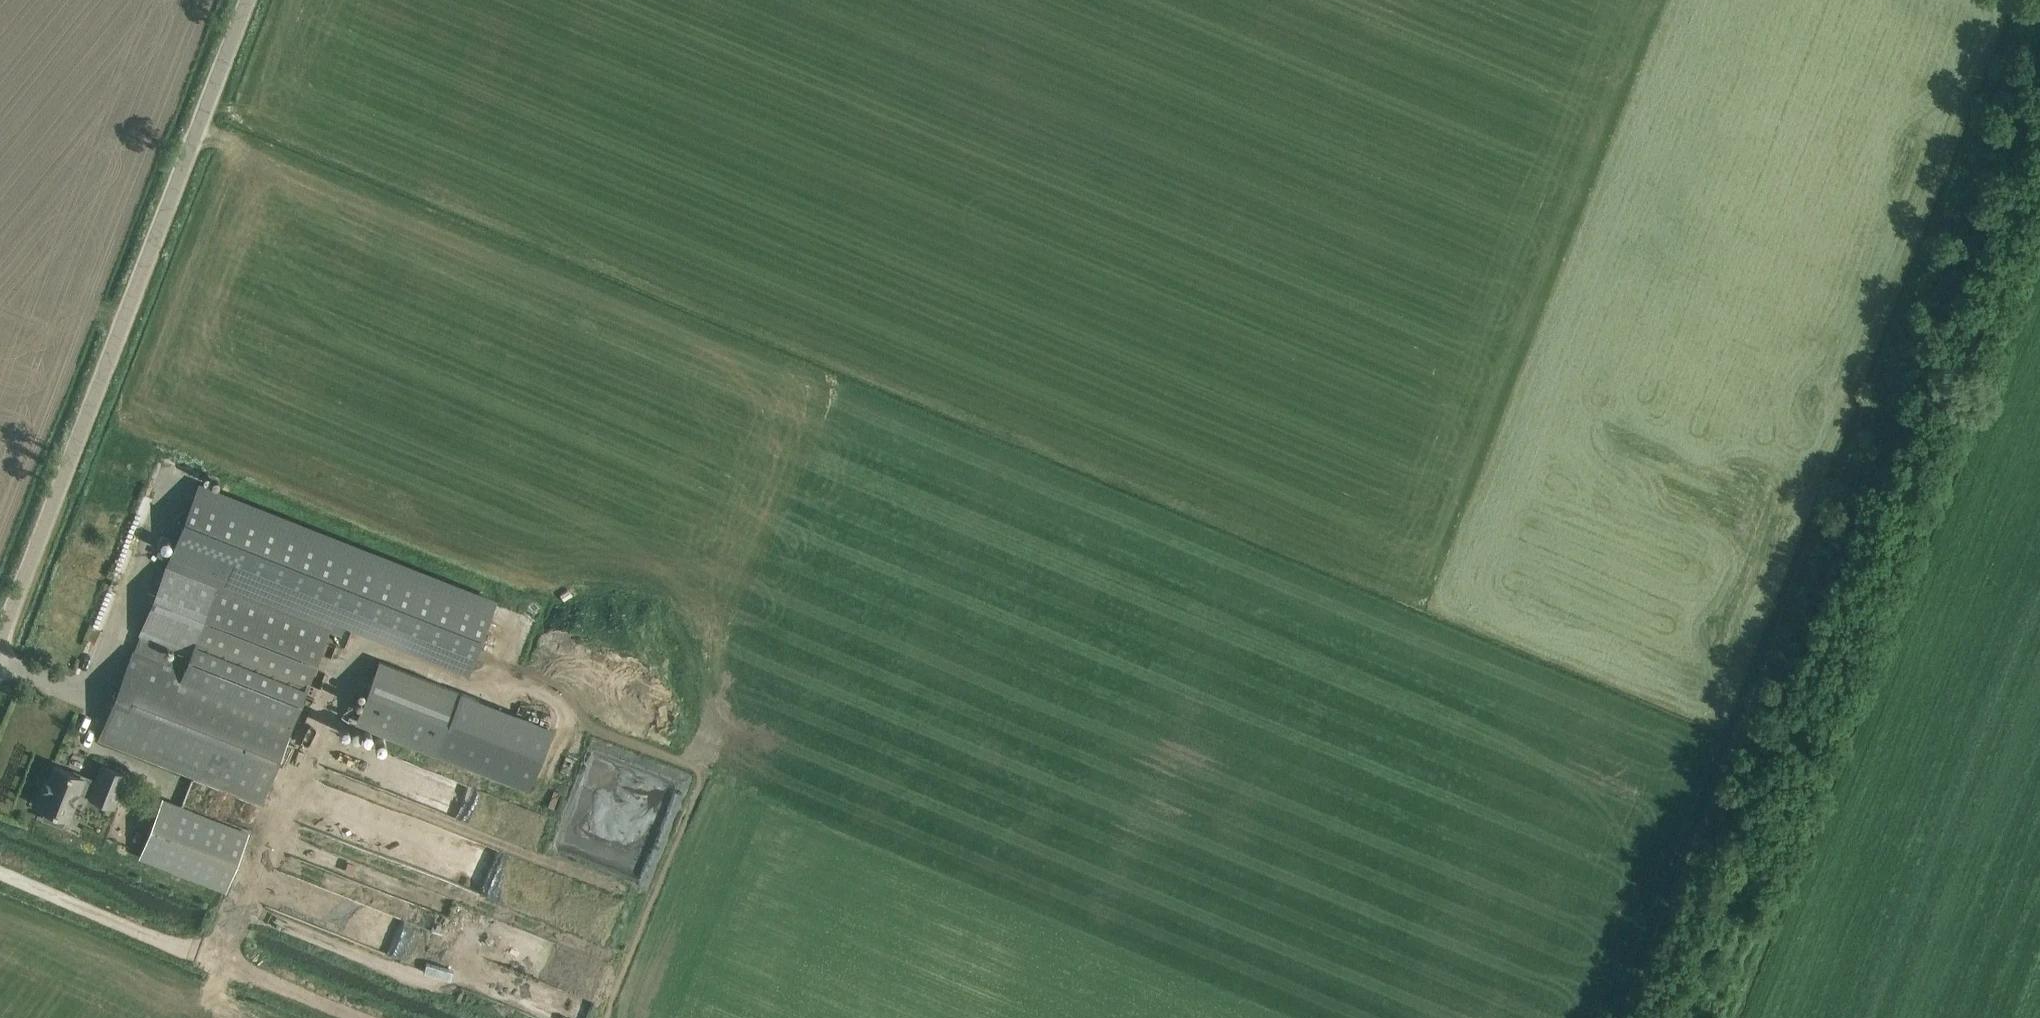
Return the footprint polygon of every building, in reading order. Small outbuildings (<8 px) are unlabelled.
[(198,485),(99,738),(261,802),(330,625),(336,627),(340,618),(468,668),(494,601),(198,485)] [(379,660),(354,723),(435,755),(436,753),(459,692),(379,660)] [(553,729),(459,692),(436,753),(528,790),(553,729)] [(74,770),(71,772),(54,765),(48,779),(45,778),(34,804),(46,808),(42,817),(61,825),(67,817),(68,817),(78,792),(113,807),(126,775),(101,765),(95,782),(84,777),(81,776),(80,773),(74,770)] [(139,856),(225,890),(249,831),(163,796),(139,856)]
